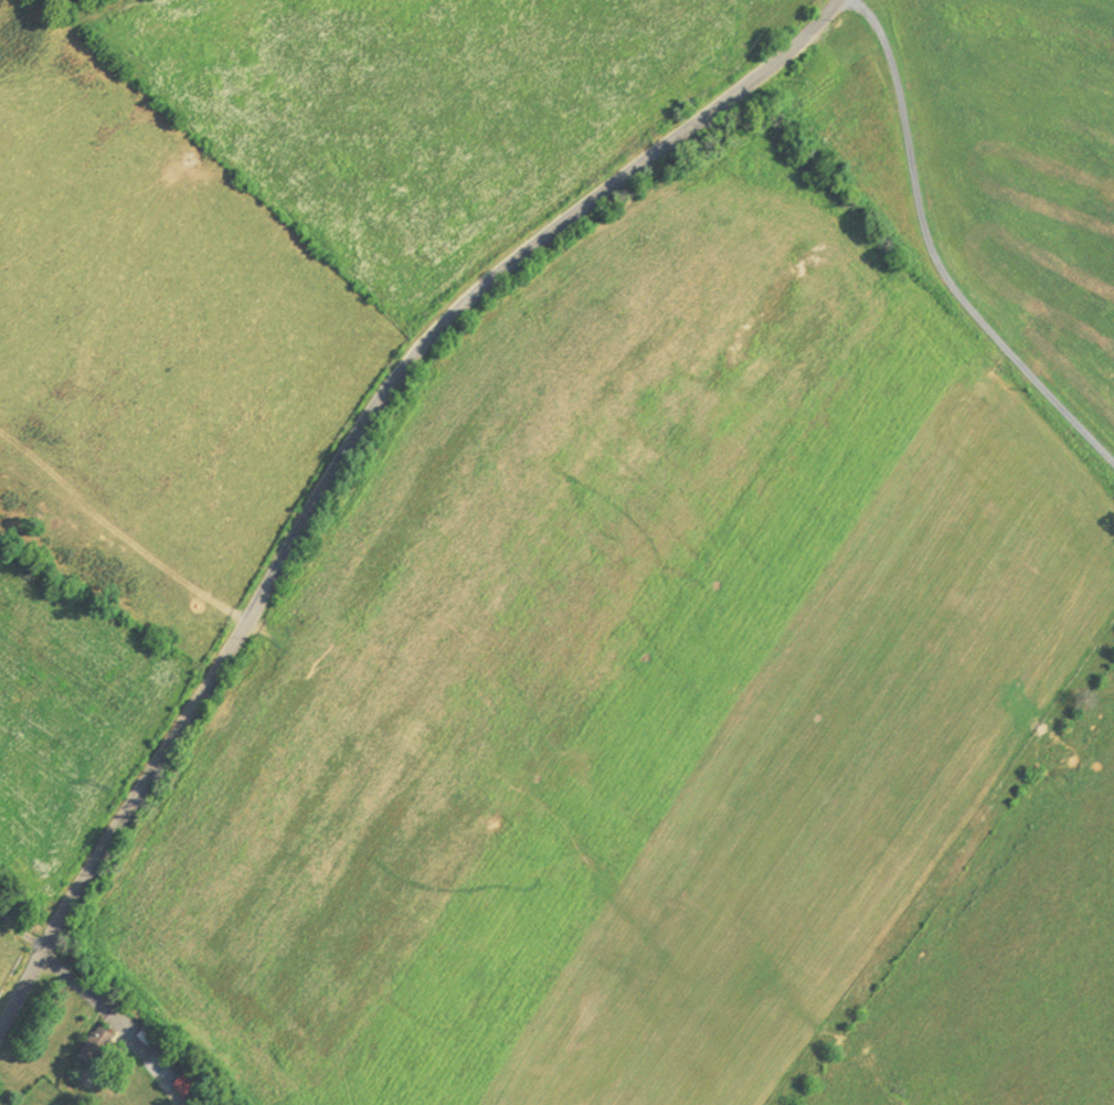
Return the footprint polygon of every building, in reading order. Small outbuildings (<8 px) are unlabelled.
[(87,1037),(70,1062),(91,1077),(108,1052),(87,1037)]
